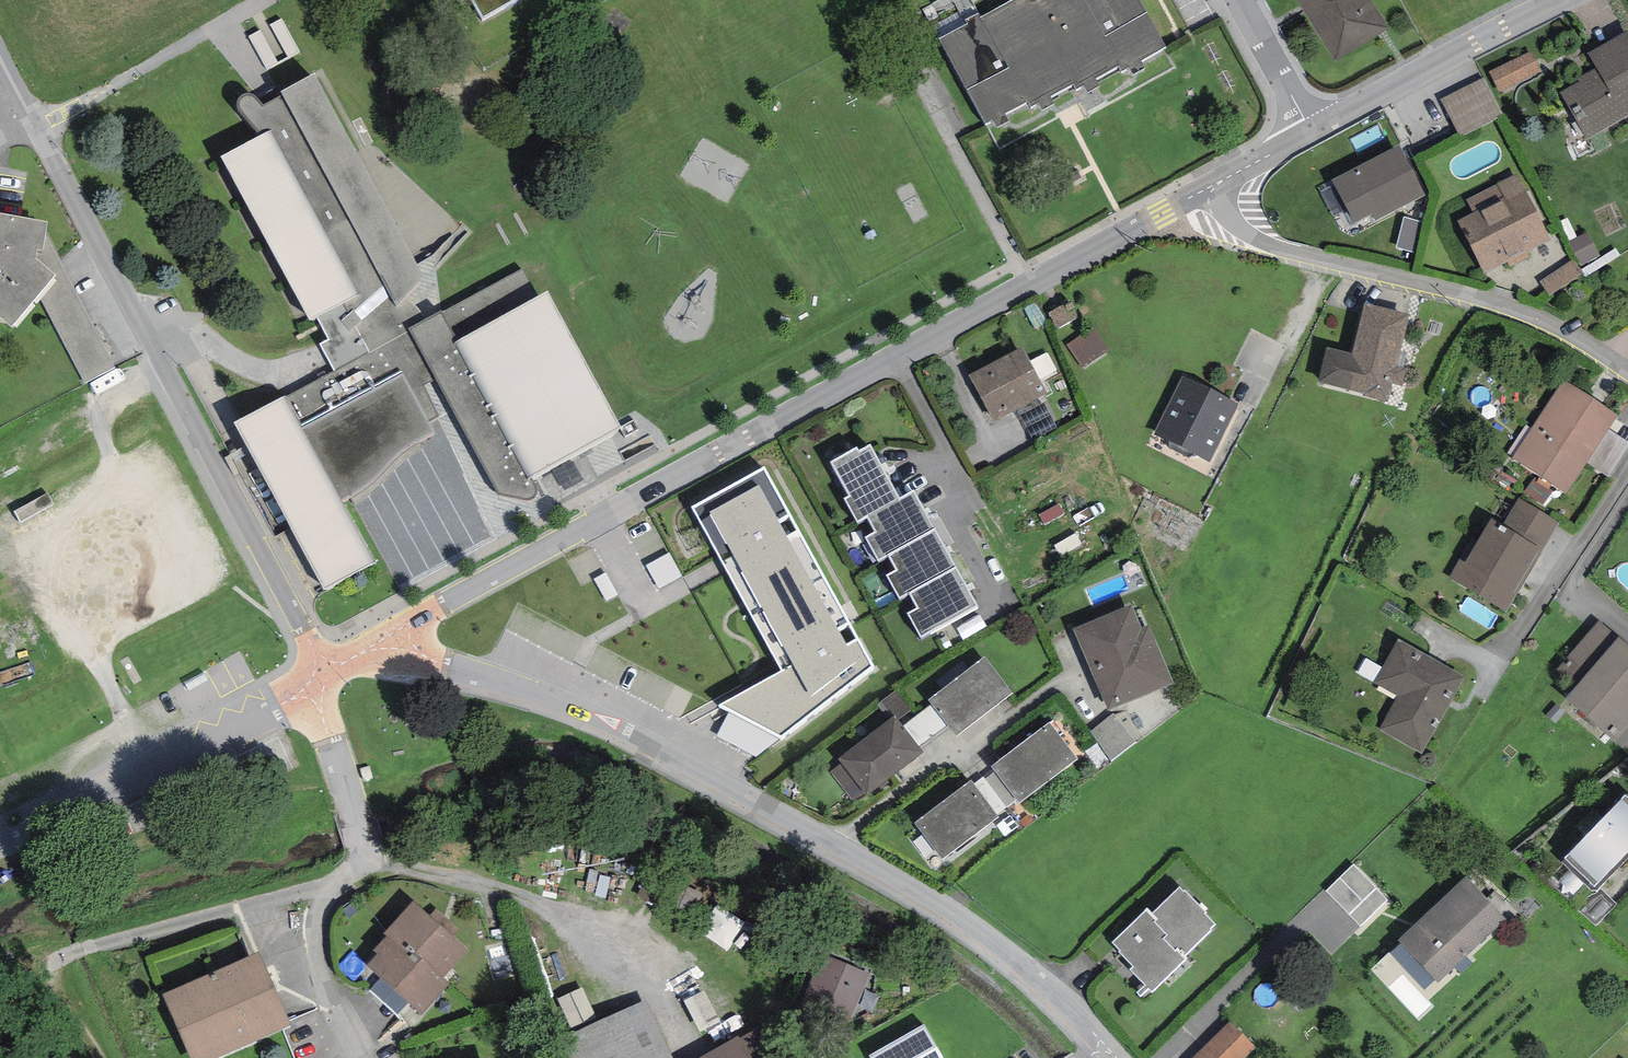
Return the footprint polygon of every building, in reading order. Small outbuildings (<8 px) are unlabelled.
[(484,19),(517,0),(473,0),(484,19)] [(1140,0),(1013,0),(980,18),(978,13),(966,20),(968,23),(939,38),(985,124),(993,120),(998,128),(1009,120),(1005,113),(1027,101),(1031,108),(1038,103),(1042,110),(1054,103),(1050,96),(1073,85),(1076,90),(1084,86),(1087,92),(1100,86),(1096,78),(1120,67),(1122,72),(1129,67),(1133,75),(1146,68),(1145,66),(1140,60),(1166,46),(1140,0)] [(1356,0),(1296,0),(1313,27),(1356,0)] [(1313,27),(1335,62),(1390,28),(1372,0),(1356,0),(1313,27)] [(1588,53),(1596,68),(1578,78),(1579,80),(1559,92),(1587,140),(1627,116),(1627,30),(1588,53)] [(1531,51),(1489,72),(1499,92),(1541,71),(1531,51)] [(425,279),(315,75),(281,91),(283,95),(263,104),(258,97),(252,93),(246,93),(241,95),(238,101),(237,104),(238,108),(261,137),(221,158),(312,319),(319,315),(329,342),(319,344),(336,373),(409,328),(425,319),(404,298),(425,279)] [(1483,78),(1441,99),(1460,138),(1503,117),(1483,78)] [(1426,195),(1399,144),(1332,180),(1355,224),(1372,215),(1376,221),(1426,195)] [(1517,173),(1466,199),(1473,212),(1457,220),(1485,274),(1508,262),(1510,267),(1529,257),(1527,252),(1551,240),(1517,173)] [(12,327),(38,296),(56,275),(36,258),(37,248),(43,248),(46,233),(48,221),(0,213),(0,317),(12,327)] [(1588,232),(1569,241),(1581,266),(1600,257),(1588,232)] [(114,367),(46,233),(43,248),(37,248),(36,258),(56,275),(38,296),(85,384),(114,367)] [(1583,273),(1573,258),(1540,281),(1550,296),(1583,273)] [(425,319),(409,328),(336,373),(234,422),(323,590),(375,561),(342,502),(366,488),(384,469),(395,456),(411,444),(435,433),(428,422),(440,417),(425,385),(436,379),(496,494),(521,499),(531,497),(534,493),(533,486),(528,477),(622,428),(551,290),(538,297),(522,270),(443,311),(442,309),(425,319)] [(1047,313),(1056,329),(1079,316),(1070,300),(1047,313)] [(1410,315),(1365,303),(1352,354),(1327,348),(1318,383),(1388,400),(1392,384),(1396,366),(1410,315)] [(1093,327),(1067,345),(1083,368),(1109,350),(1093,327)] [(1023,347),(970,375),(994,421),(1047,393),(1023,347)] [(1406,368),(1396,366),(1392,384),(1402,386),(1406,368)] [(1238,403),(1183,376),(1154,434),(1170,442),(1194,454),(1209,462),(1238,403)] [(1618,415),(1564,380),(1512,458),(1566,493),(1586,462),(1609,429),(1618,415)] [(1057,429),(1044,403),(1020,416),(1033,442),(1057,429)] [(1609,429),(1586,462),(1609,478),(1627,449),(1627,442),(1609,429)] [(1189,458),(1194,454),(1170,442),(1170,449),(1189,458)] [(844,499),(858,522),(867,517),(900,498),(870,445),(860,451),(858,448),(831,463),(850,496),(844,499)] [(766,467),(693,506),(783,670),(719,706),(729,711),(781,737),(873,668),(766,467)] [(912,491),(900,498),(867,517),(876,532),(866,538),(879,560),(888,555),(934,529),(912,491)] [(1518,498),(1502,525),(1543,549),(1559,522),(1518,498)] [(1502,525),(1491,518),(1465,562),(1460,559),(1448,578),(1507,612),(1543,549),(1502,525)] [(956,567),(934,529),(888,555),(897,570),(887,575),(900,599),(910,593),(956,567)] [(977,605),(956,567),(910,593),(918,607),(907,613),(921,637),(977,605)] [(1132,604),(1073,629),(1107,710),(1174,683),(1150,625),(1142,628),(1132,604)] [(1576,685),(1618,636),(1600,620),(1557,670),(1576,685)] [(1618,636),(1576,685),(1565,698),(1614,741),(1627,725),(1627,644),(1618,636)] [(1422,754),(1466,676),(1398,639),(1374,682),(1398,696),(1378,730),(1422,754)] [(985,656),(929,700),(932,704),(950,728),(957,736),(1013,692),(985,656)] [(911,710),(895,690),(878,704),(891,720),(896,716),(899,719),(911,710)] [(950,728),(932,704),(903,726),(921,750),(950,728)] [(1115,715),(1113,713),(1090,732),(1111,760),(1141,738),(1127,710),(1115,715)] [(756,757),(781,737),(729,711),(716,735),(756,757)] [(852,801),(863,793),(864,795),(923,753),(921,750),(903,726),(899,719),(896,716),(891,720),(837,758),(841,763),(831,771),(852,801)] [(1049,722),(991,766),(995,771),(1017,799),(1020,803),(1078,759),(1049,722)] [(1007,807),(1017,799),(995,771),(986,779),(1007,807)] [(997,814),(1007,807),(986,779),(984,776),(974,784),(997,814)] [(972,781),(915,823),(942,859),(999,816),(997,814),(974,784),(972,781)] [(1562,861),(1594,891),(1627,857),(1627,793),(1562,861)] [(1388,899),(1352,865),(1326,892),(1323,889),(1283,930),(1296,942),(1307,931),(1333,956),(1388,899)] [(1466,876),(1397,940),(1438,983),(1507,919),(1466,876)] [(1146,909),(1112,942),(1121,951),(1119,952),(1133,967),(1130,970),(1145,985),(1137,993),(1141,997),(1149,989),(1152,992),(1185,961),(1183,958),(1212,930),(1210,928),(1215,924),(1205,913),(1206,912),(1185,890),(1183,892),(1180,888),(1152,915),(1146,909)] [(468,950),(413,900),(383,933),(387,936),(417,964),(423,958),(443,977),(468,950)] [(701,931),(728,949),(747,922),(721,903),(701,931)] [(451,984),(443,977),(423,958),(417,964),(387,936),(373,950),(378,955),(368,966),(381,978),(409,1003),(421,1015),(451,984)] [(161,994),(190,1057),(217,1057),(292,1025),(259,951),(161,994)] [(870,972),(822,953),(803,1000),(852,1019),(870,972)] [(409,1003),(381,978),(369,991),(397,1016),(409,1003)] [(688,996),(701,1029),(721,1021),(708,988),(688,996)] [(585,991),(563,999),(573,1026),(595,1018),(585,991)] [(559,1039),(568,1057),(673,1057),(647,999),(559,1039)] [(1230,1021),(1191,1057),(1245,1057),(1256,1047),(1230,1021)] [(870,1056),(871,1057),(943,1057),(924,1025),(870,1056)] [(739,1039),(750,1057),(760,1057),(767,1054),(754,1031),(739,1039)] [(699,1057),(750,1057),(739,1039),(738,1036),(699,1057)]
